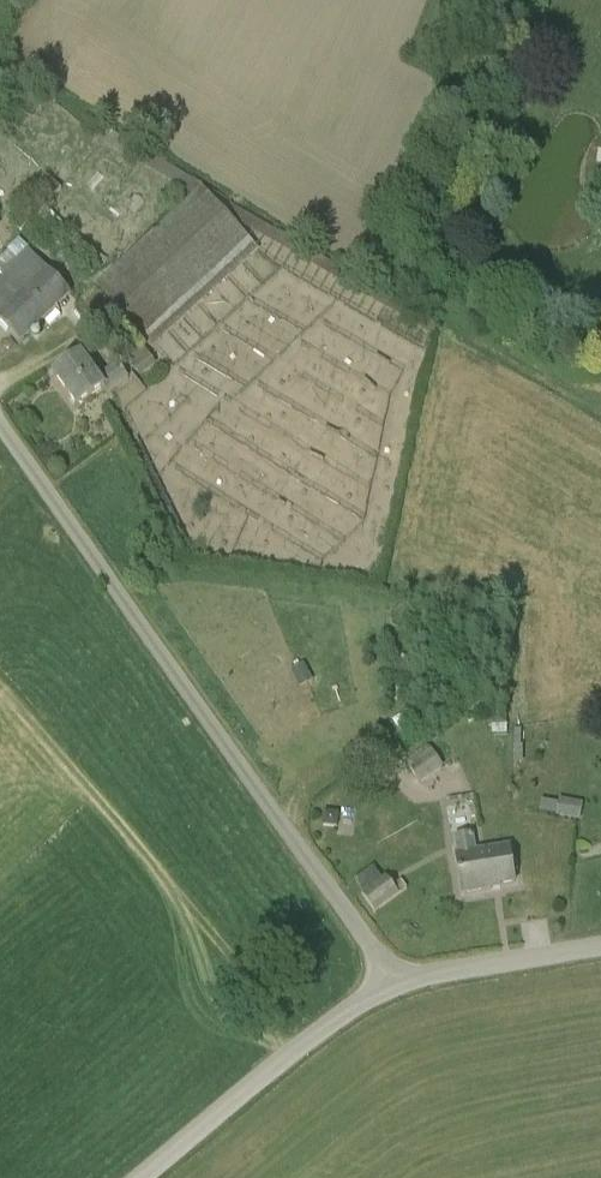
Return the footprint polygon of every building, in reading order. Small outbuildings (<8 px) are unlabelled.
[(152,349),(259,250),(231,220),(432,335),(438,325),(110,131),(103,144),(193,196),(94,287),(95,287),(73,307),(88,325),(111,305),(152,349)] [(72,295),(28,249),(0,275),(0,320),(21,343),(72,295)] [(130,362),(141,377),(156,366),(144,351),(130,362)] [(55,375),(78,408),(105,389),(108,394),(129,379),(118,364),(97,379),(82,356),(55,375)] [(428,746),(406,762),(408,765),(379,785),(392,803),(444,767),(428,746)] [(560,799),(557,816),(580,820),(583,803),(560,799)] [(474,835),(454,837),(457,855),(463,893),(492,889),(491,886),(515,883),(510,847),(476,852),(474,835)] [(400,896),(388,879),(384,881),(374,867),(354,880),(364,895),(362,897),(375,915),(400,896)]
